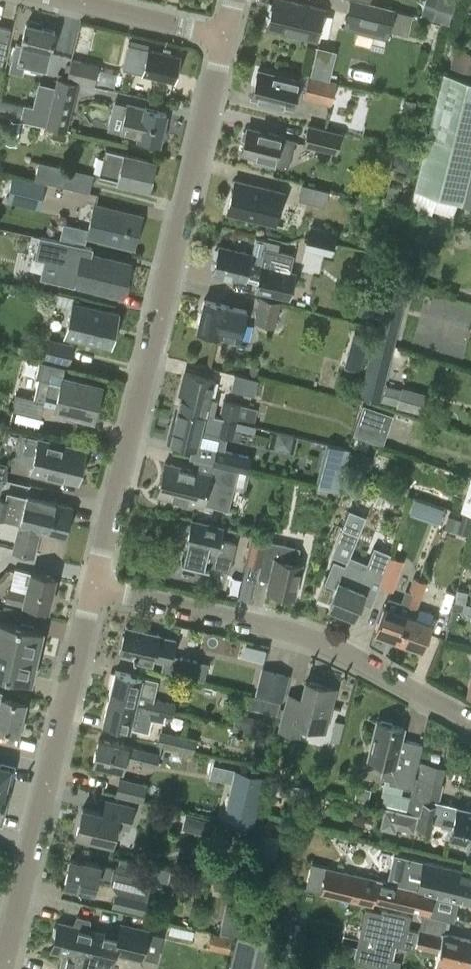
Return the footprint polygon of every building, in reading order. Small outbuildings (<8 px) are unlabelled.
[(323,9),(284,0),(276,0),(270,27),(316,38),(323,9)] [(359,0),(352,0),(344,28),(358,32),(355,43),(372,48),(375,36),(389,40),(392,30),(408,34),(414,14),(409,12),(359,0)] [(456,0),(436,0),(431,17),(449,22),(456,0)] [(439,22),(430,20),(426,35),(435,38),(439,22)] [(26,65),(27,61),(47,66),(50,52),(52,52),(57,31),(28,24),(23,45),(18,43),(13,61),(26,65)] [(0,26),(0,62),(3,63),(12,28),(0,26)] [(326,76),(333,47),(313,43),(306,71),(326,76)] [(181,56),(150,49),(130,44),(124,69),(175,81),(181,56)] [(457,47),(451,65),(470,71),(470,52),(457,47)] [(68,79),(78,82),(108,89),(113,68),(73,59),(68,79)] [(294,107),(298,90),(306,92),(305,98),(333,104),(338,81),(302,72),(301,80),(259,70),(252,97),(294,107)] [(415,191),(457,204),(462,205),(470,168),(470,81),(444,72),(415,191)] [(47,127),(50,127),(66,131),(78,82),(68,79),(68,80),(59,77),(58,81),(47,127)] [(58,81),(46,78),(39,108),(26,105),(23,120),(37,123),(36,124),(47,127),(58,81)] [(402,112),(414,115),(417,102),(405,99),(402,112)] [(128,105),(128,106),(117,104),(112,128),(122,131),(122,132),(139,136),(139,137),(160,142),(160,140),(163,140),(165,138),(166,132),(165,130),(163,128),(167,113),(146,108),(146,109),(128,105)] [(18,143),(21,120),(8,118),(4,141),(18,143)] [(343,132),(309,124),(304,146),(338,154),(343,132)] [(283,135),(248,127),(247,130),(244,131),(242,138),(245,141),(242,153),(257,157),(256,162),(275,167),(276,165),(288,168),(295,140),(283,137),(283,135)] [(156,160),(125,153),(107,149),(101,175),(150,186),(156,160)] [(46,182),(73,188),(73,189),(91,193),(95,175),(40,161),(35,180),(46,182)] [(45,183),(12,175),(6,201),(39,209),(45,183)] [(276,224),(284,192),(236,180),(228,212),(276,224)] [(330,190),(303,184),(300,199),(327,206),(330,190)] [(385,202),(394,204),(398,188),(389,186),(385,202)] [(410,207),(432,214),(433,209),(453,216),(457,204),(415,191),(410,207)] [(135,246),(142,215),(96,204),(88,235),(135,246)] [(311,226),(309,237),(335,243),(337,232),(311,226)] [(332,255),(335,243),(309,237),(306,249),(332,255)] [(253,253),(220,245),(219,249),(216,250),(215,256),(217,258),(214,273),(246,280),(247,278),(259,281),(257,290),(290,298),(296,272),(290,271),(294,255),(266,249),(264,259),(252,256),(253,253)] [(124,295),(131,265),(83,254),(76,284),(124,295)] [(385,342),(400,286),(390,284),(376,339),(385,342)] [(282,302),(261,297),(255,322),(276,327),(282,302)] [(372,317),(377,301),(362,297),(358,313),(372,317)] [(198,330),(219,335),(241,341),(248,311),(226,306),(226,304),(205,299),(198,330)] [(112,347),(120,313),(74,302),(66,337),(112,347)] [(352,343),(365,347),(369,336),(356,332),(352,343)] [(76,345),(50,338),(45,357),(71,364),(76,345)] [(376,339),(360,398),(369,400),(374,381),(382,383),(384,372),(378,370),(385,342),(376,339)] [(30,354),(31,347),(12,343),(10,350),(30,354)] [(41,416),(44,403),(55,406),(54,408),(93,418),(102,383),(65,374),(67,366),(41,360),(37,376),(40,377),(35,398),(15,394),(11,409),(41,416)] [(251,364),(250,371),(258,373),(259,366),(251,364)] [(214,415),(215,415),(219,399),(209,397),(214,379),(188,373),(179,407),(214,415)] [(260,380),(235,374),(232,389),(256,395),(260,380)] [(421,413),(426,393),(403,386),(402,389),(387,385),(382,401),(397,405),(397,407),(403,408),(402,411),(418,415),(419,413),(421,413)] [(220,417),(255,425),(259,408),(224,400),(220,416),(220,417)] [(359,401),(349,433),(380,442),(390,411),(359,401)] [(257,426),(255,425),(220,417),(220,416),(215,415),(214,415),(179,407),(171,441),(193,447),(190,457),(245,469),(248,458),(224,453),(228,437),(234,439),(237,429),(255,434),(257,426)] [(276,430),(275,445),(290,446),(291,431),(276,430)] [(86,450),(39,439),(23,435),(22,439),(21,438),(18,445),(17,449),(17,454),(17,456),(16,461),(33,465),(32,472),(79,483),(86,450)] [(351,448),(328,442),(317,485),(338,491),(339,488),(341,489),(351,448)] [(245,473),(245,469),(190,457),(214,463),(212,474),(166,463),(158,496),(205,507),(205,504),(229,509),(238,471),(245,473)] [(8,479),(9,464),(0,461),(0,477),(2,477),(8,479)] [(460,509),(470,513),(470,475),(460,509)] [(338,491),(334,508),(348,511),(353,492),(341,489),(339,488),(338,491)] [(69,522),(73,507),(8,492),(7,499),(0,497),(0,507),(69,522)] [(426,512),(428,507),(430,502),(416,497),(410,513),(424,518),(426,512)] [(0,507),(0,521),(4,522),(4,521),(20,524),(14,552),(34,557),(39,533),(66,539),(69,522),(0,507)] [(470,534),(470,518),(463,515),(462,519),(449,515),(445,528),(470,536),(470,534)] [(192,521),(191,522),(188,524),(186,531),(189,534),(182,562),(181,563),(209,570),(210,566),(229,571),(236,544),(220,541),(223,528),(192,521)] [(261,565),(267,541),(268,538),(253,535),(246,562),(261,565)] [(267,541),(261,565),(258,578),(270,581),(267,591),(294,597),(302,565),(296,563),(299,549),(267,541)] [(380,586),(390,557),(376,552),(368,569),(347,561),(346,564),(334,560),(325,583),(336,587),(329,606),(354,617),(360,601),(372,605),(380,586)] [(390,557),(380,586),(393,591),(405,561),(391,556),(390,557)] [(49,609),(56,578),(32,573),(27,594),(9,590),(7,602),(25,606),(25,603),(49,609)] [(409,590),(422,594),(426,581),(420,579),(421,579),(414,577),(409,590)] [(422,594),(409,590),(406,589),(402,601),(389,597),(386,607),(383,606),(374,631),(399,640),(411,605),(412,605),(417,607),(422,594)] [(465,592),(457,590),(455,600),(463,601),(465,592)] [(463,603),(455,601),(453,609),(460,611),(462,609),(463,603)] [(463,603),(462,611),(470,613),(470,605),(463,603)] [(411,605),(399,640),(423,649),(433,623),(409,615),(412,605),(411,605)] [(36,657),(38,649),(41,650),(44,636),(41,636),(42,632),(34,629),(35,627),(21,624),(21,626),(0,622),(0,648),(36,657)] [(193,680),(197,661),(173,656),(177,641),(159,637),(159,635),(126,627),(120,655),(153,662),(153,661),(163,663),(161,672),(193,680)] [(36,657),(0,648),(0,675),(9,677),(8,680),(22,683),(22,680),(31,682),(32,678),(35,678),(38,665),(35,664),(36,657)] [(282,700),(284,701),(290,674),(263,667),(256,694),(257,694),(257,695),(282,700)] [(159,682),(142,678),(116,672),(110,696),(174,711),(175,705),(155,700),(159,682)] [(325,729),(335,689),(306,682),(299,709),(285,705),(279,729),(298,734),(301,723),(325,729)] [(19,734),(19,731),(22,732),(25,721),(22,720),(26,703),(3,697),(3,694),(0,693),(0,729),(19,734)] [(257,695),(257,697),(251,695),(248,707),(278,714),(282,700),(257,695)] [(149,733),(154,715),(172,719),(174,711),(110,696),(104,722),(149,733)] [(234,724),(254,728),(257,717),(237,712),(234,724)] [(340,732),(343,723),(335,721),(332,730),(340,732)] [(369,758),(385,762),(381,777),(390,780),(390,783),(412,788),(423,745),(401,739),(404,727),(378,721),(369,758)] [(193,752),(197,738),(160,730),(157,744),(193,752)] [(156,768),(160,754),(99,740),(94,764),(123,771),(125,760),(156,768)] [(10,768),(0,765),(0,812),(10,768)] [(265,776),(233,769),(222,818),(254,825),(265,776)] [(470,827),(470,810),(439,803),(444,783),(416,777),(408,812),(434,818),(444,820),(470,827)] [(269,792),(286,797),(289,785),(289,783),(272,779),(271,781),(269,792)] [(142,801),(146,786),(120,780),(116,795),(142,801)] [(386,791),(384,803),(407,809),(410,797),(386,791)] [(128,829),(133,808),(107,802),(104,814),(83,809),(76,836),(112,845),(117,826),(128,829)] [(418,827),(431,830),(434,818),(408,812),(386,807),(381,828),(396,831),(397,827),(417,832),(418,827)] [(202,819),(198,832),(210,835),(213,823),(202,819)] [(444,820),(442,827),(452,829),(449,839),(470,844),(470,827),(444,820)] [(377,879),(326,867),(320,893),(371,905),(372,900),(430,913),(434,894),(470,903),(470,872),(395,855),(389,881),(377,879)] [(144,914),(150,885),(135,881),(137,872),(85,860),(84,863),(70,860),(64,886),(93,892),(96,880),(110,883),(111,877),(135,883),(132,895),(116,892),(112,907),(144,914)] [(212,894),(223,896),(226,886),(214,883),(212,894)] [(224,909),(219,933),(233,936),(239,912),(224,909)] [(401,961),(391,959),(395,943),(404,945),(410,915),(382,909),(381,912),(366,909),(354,961),(386,968),(399,968),(401,961)] [(115,956),(116,954),(116,953),(139,959),(145,931),(120,924),(117,937),(91,931),(92,918),(78,915),(73,926),(58,923),(57,927),(54,928),(53,934),(55,936),(54,939),(84,946),(84,948),(115,956)] [(295,944),(301,923),(288,920),(287,923),(283,941),(295,944)] [(194,930),(171,924),(169,933),(192,938),(194,930)] [(470,963),(470,940),(443,934),(442,935),(419,930),(415,946),(439,951),(437,959),(451,962),(449,968),(468,968),(469,966),(470,966),(470,963)] [(211,932),(208,948),(227,952),(231,937),(211,932)] [(267,943),(239,936),(230,968),(261,968),(267,943)] [(115,956),(84,948),(84,946),(54,939),(52,950),(65,954),(61,968),(112,968),(115,956)] [(272,960),(282,962),(284,954),(273,952),(272,960)]
